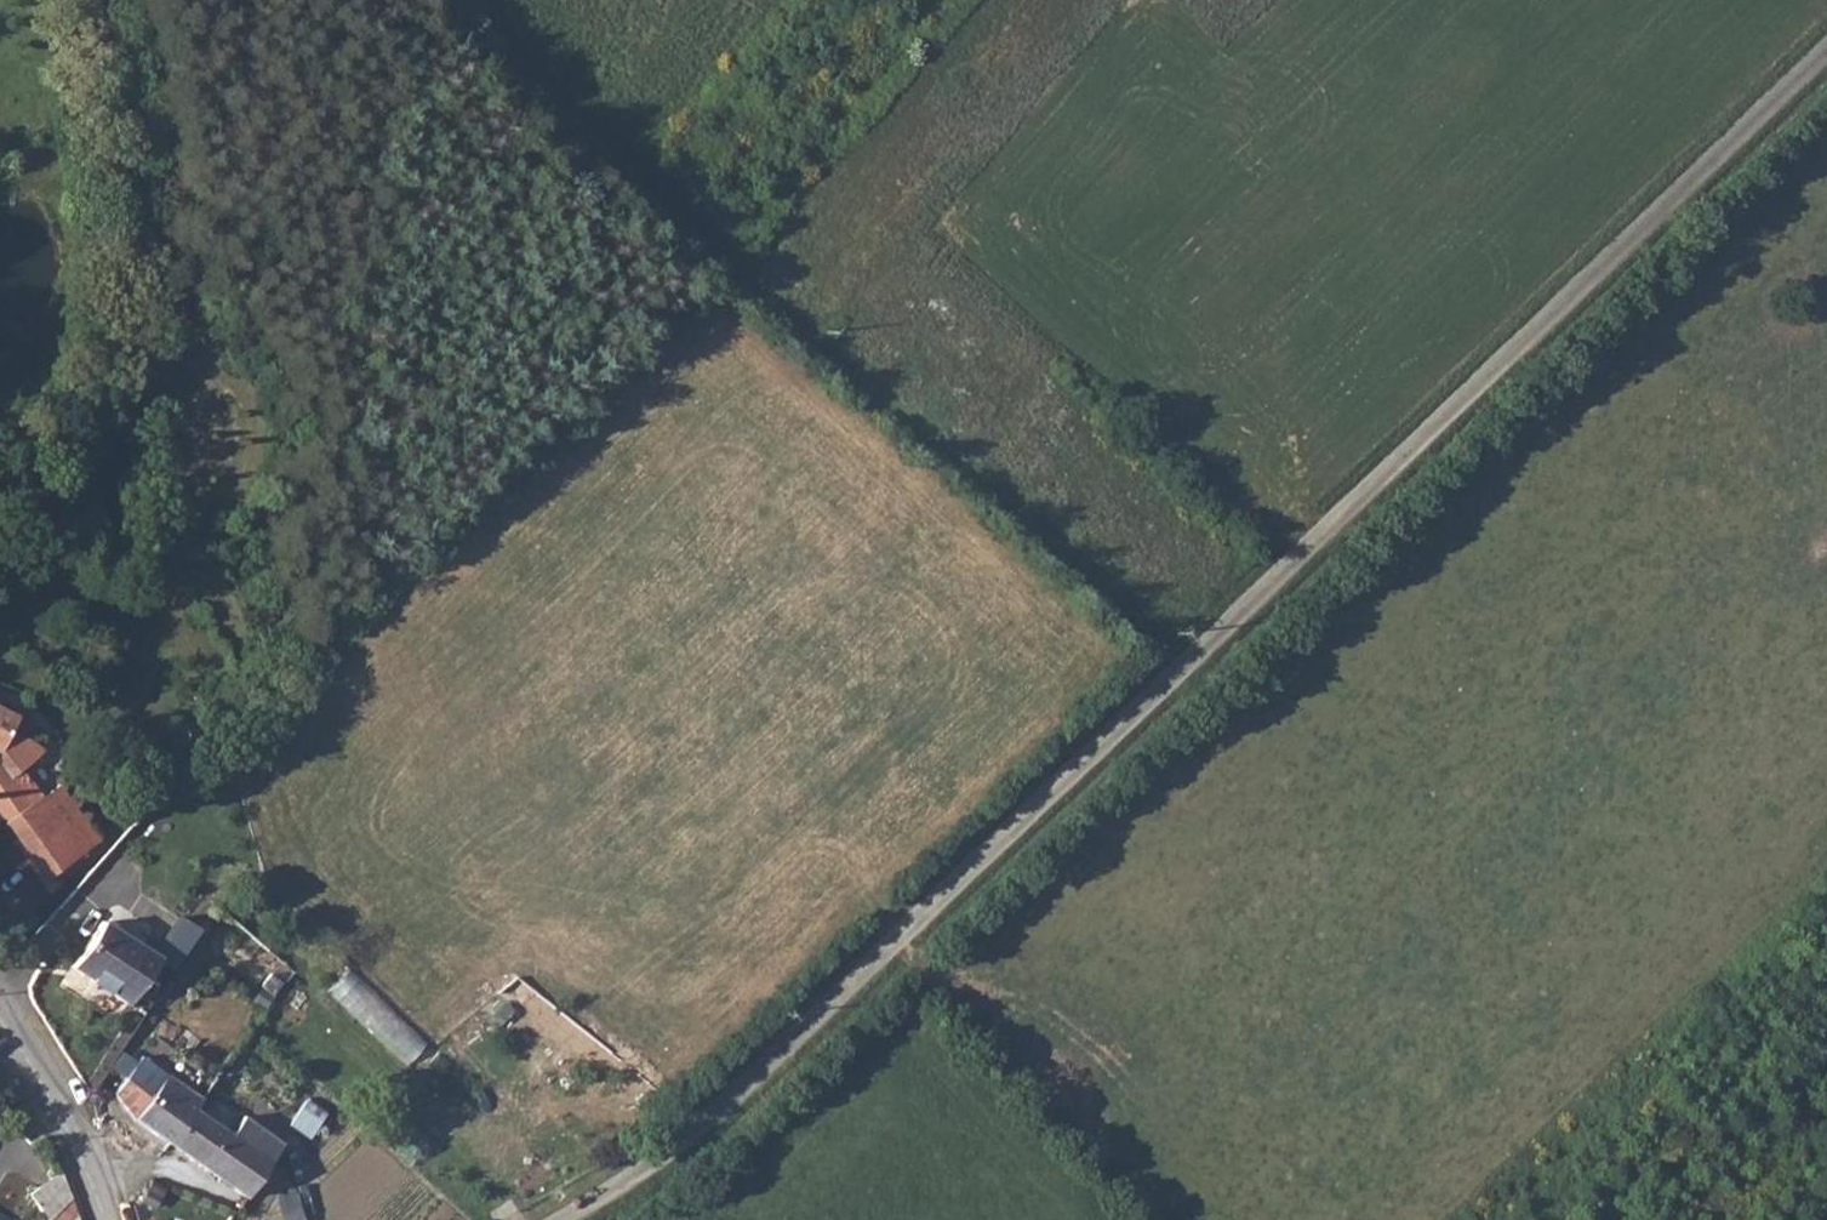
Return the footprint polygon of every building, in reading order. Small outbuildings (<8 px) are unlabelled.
[(35,790),(12,766),(37,736),(24,720),(26,714),(18,707),(10,707),(0,702),(0,803),(7,813),(35,790)] [(28,849),(79,807),(52,777),(35,790),(7,813),(3,816),(28,849)] [(95,825),(79,807),(28,849),(42,867),(95,825)] [(69,967),(131,1002),(157,953),(99,918),(69,967)] [(351,965),(329,988),(406,1065),(429,1042),(351,965)] [(131,1110),(171,1138),(190,1107),(196,1098),(139,1057),(118,1085),(131,1110)] [(190,1107),(171,1138),(246,1194),(280,1143),(239,1115),(225,1132),(190,1107)] [(80,1213),(62,1162),(32,1190),(55,1219),(74,1219),(80,1213)]
